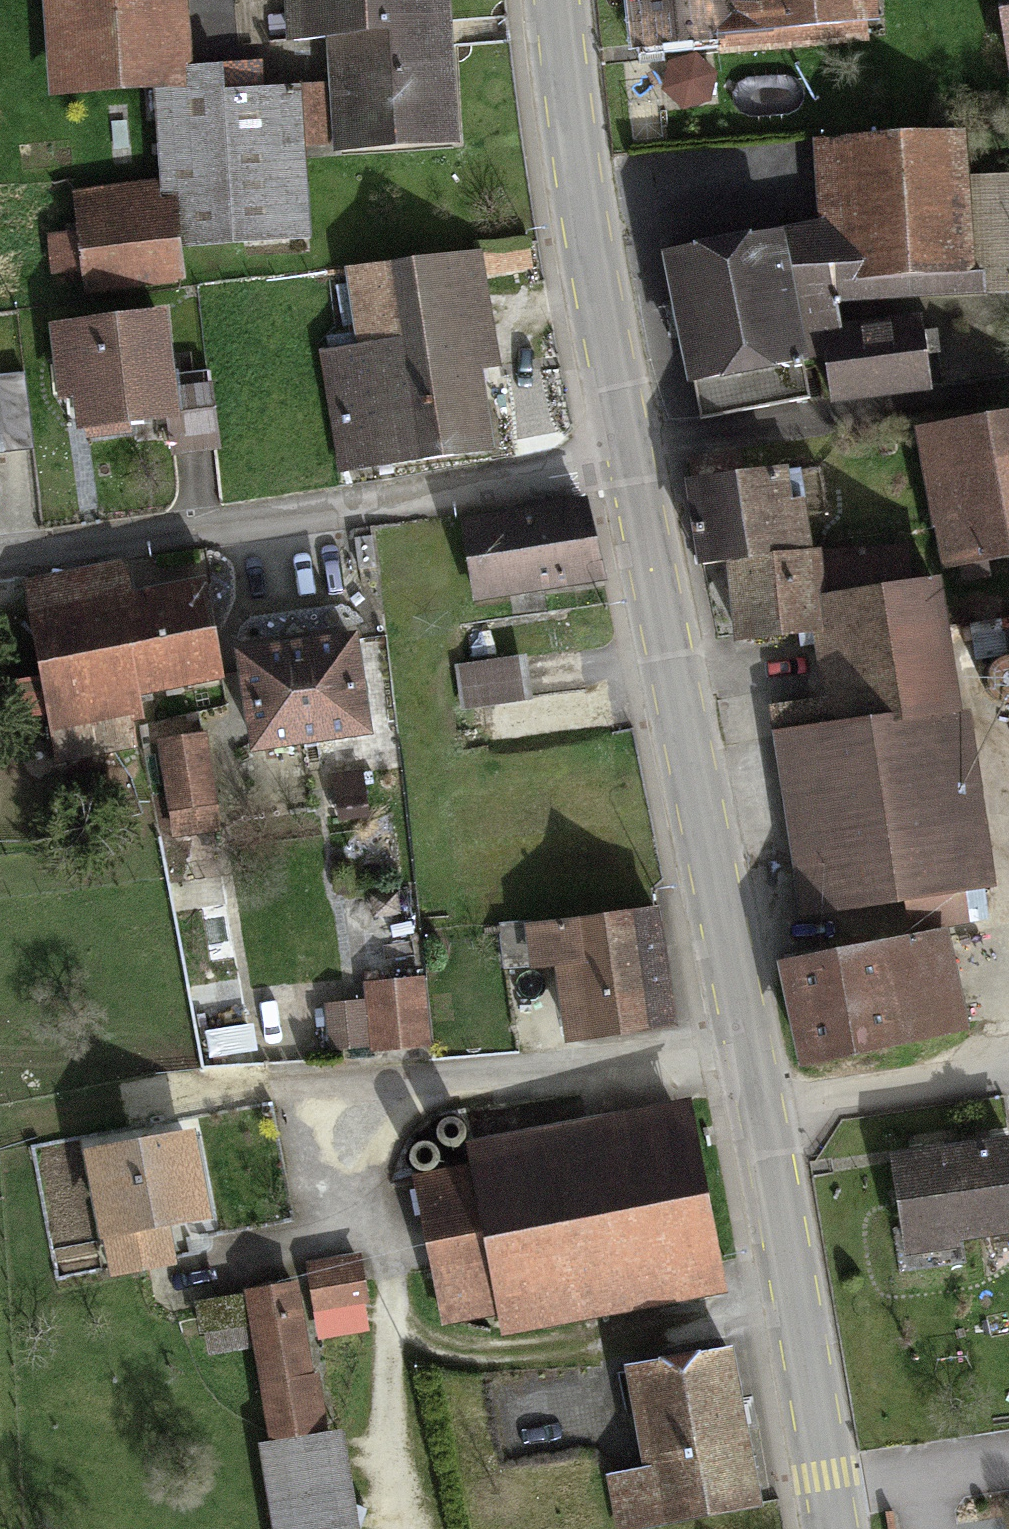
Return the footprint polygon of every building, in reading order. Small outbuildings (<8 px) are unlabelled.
[(191,89),(183,0),(56,0),(65,100),(161,92),(191,89)] [(442,0),(290,0),(290,52),(339,52),(339,156),(441,156),(442,0)] [(638,63),(743,54),(739,0),(633,0),(638,63)] [(743,54),(881,44),(877,0),(739,0),(743,54)] [(170,195),(175,254),(306,242),(294,107),(221,113),(219,87),(191,89),(161,92),(170,195)] [(957,296),(951,164),(825,170),(827,234),(832,302),(846,300),(957,296)] [(170,195),(82,202),(85,238),(91,298),(178,291),(175,254),(170,195)] [(827,234),(670,270),(703,416),(797,395),(788,355),(855,340),(846,300),(832,302),(827,234)] [(91,298),(85,238),(35,243),(40,303),(91,298)] [(503,459),(476,271),(358,288),(370,367),(334,372),(350,481),(503,459)] [(833,351),(840,402),(932,391),(925,330),(887,335),(888,344),(833,351)] [(172,436),(165,337),(54,345),(59,411),(88,409),(90,442),(172,436)] [(21,464),(17,389),(0,390),(0,465),(21,464)] [(932,441),(954,563),(1008,554),(1008,427),(932,441)] [(786,476),(692,488),(702,565),(737,561),(798,554),(786,476)] [(590,517),(472,531),(480,603),(599,589),(590,517)] [(798,554),(737,561),(746,639),(800,633),(801,645),(824,643),(817,600),(824,599),(819,551),(798,554)] [(119,582),(33,597),(63,768),(148,753),(140,705),(220,691),(205,604),(125,618),(119,582)] [(985,887),(938,582),(824,599),(817,600),(824,643),(835,719),(777,728),(806,915),(985,887)] [(365,662),(254,671),(264,795),(299,792),(297,764),(373,758),(365,662)] [(208,756),(163,761),(174,846),(219,840),(208,756)] [(658,906),(500,924),(505,972),(561,965),(570,1038),(672,1026),(658,906)] [(944,936),(788,965),(805,1059),(961,1030),(944,936)] [(424,997),(369,999),(370,1057),(426,1056),(424,997)] [(697,1124),(478,1158),(482,1183),(504,1322),(506,1339),(726,1304),(697,1124)] [(191,1131),(88,1151),(112,1274),(173,1263),(165,1224),(207,1216),(191,1131)] [(903,1174),(912,1258),(1008,1248),(1008,1164),(903,1174)] [(504,1322),(482,1183),(429,1191),(451,1331),(504,1322)] [(357,1269),(312,1279),(324,1334),(369,1324),(357,1269)] [(277,1457),(327,1449),(305,1303),(255,1311),(277,1457)] [(730,1349),(635,1368),(655,1471),(612,1479),(622,1528),(646,1528),(761,1507),(730,1349)] [(267,1458),(278,1528),(353,1528),(341,1447),(327,1449),(277,1457),(267,1458)]
